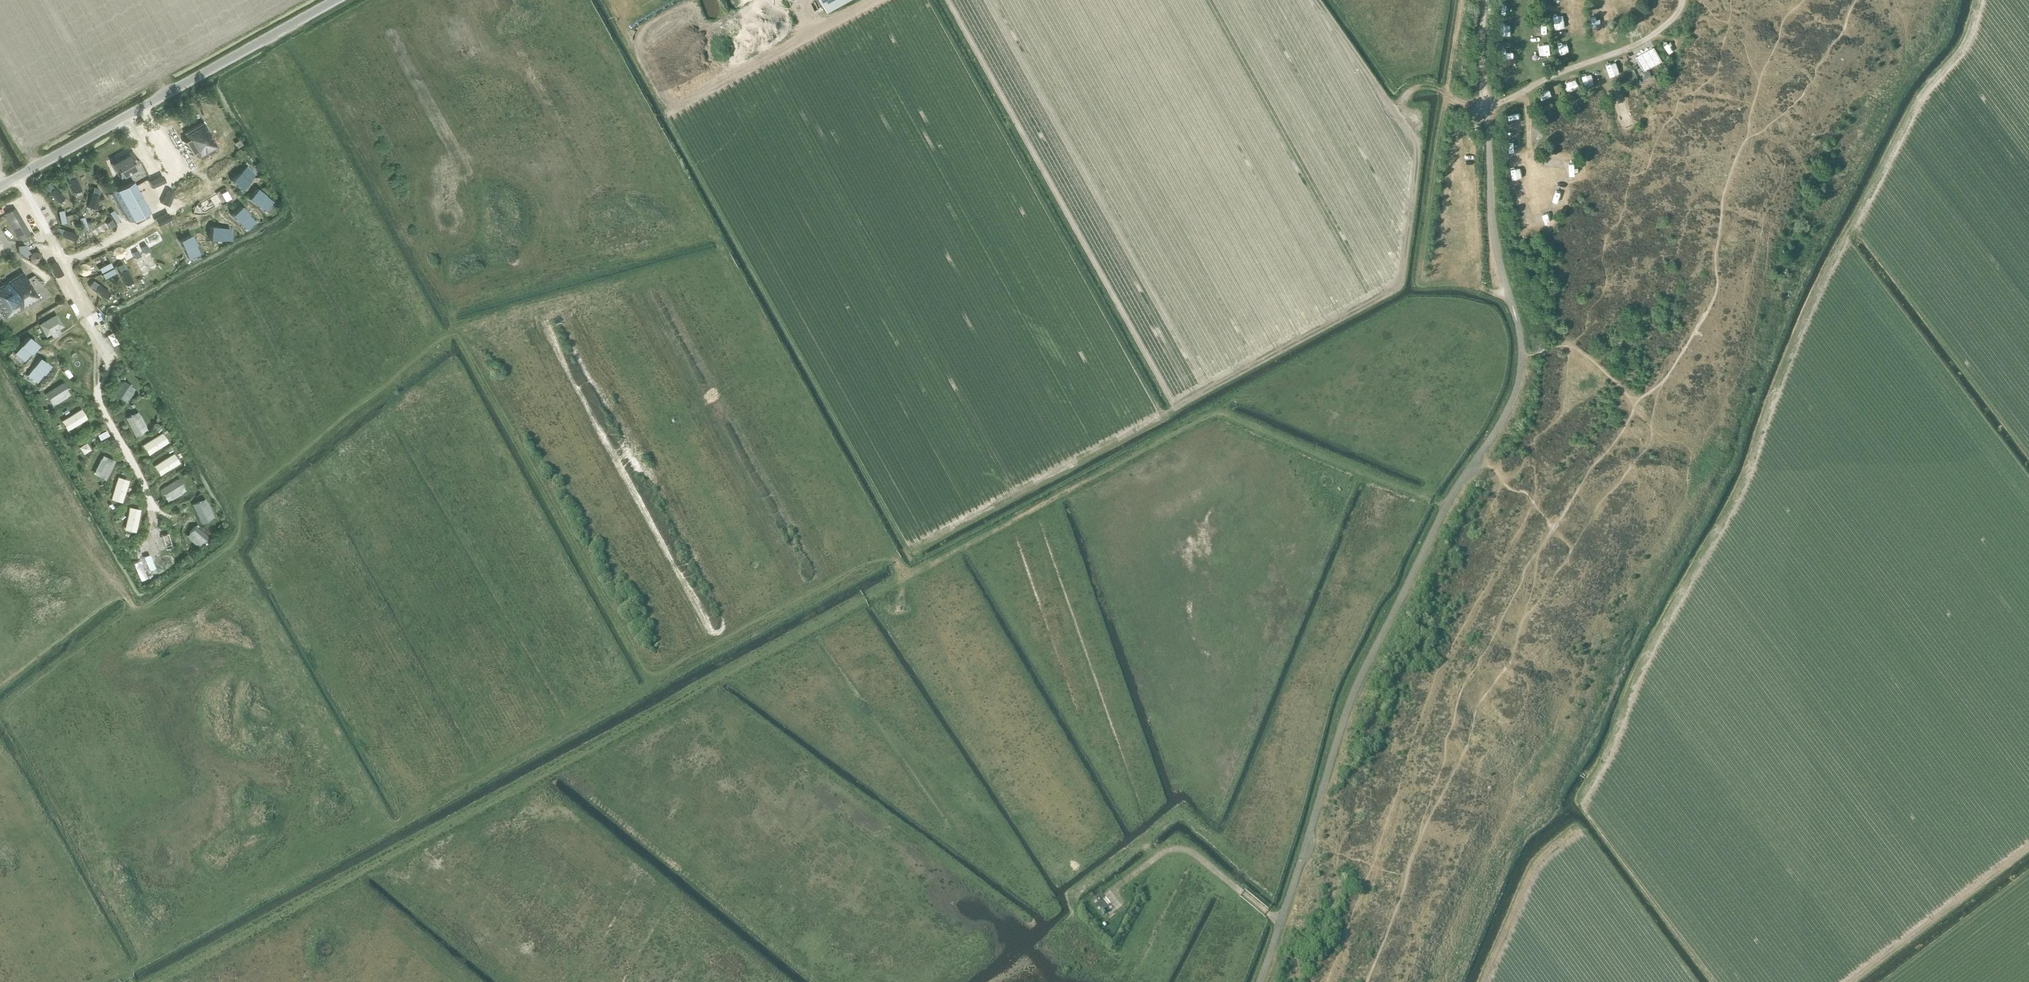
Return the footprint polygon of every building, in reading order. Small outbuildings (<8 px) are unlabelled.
[(828,9),(843,0),(823,0),(828,9)] [(1636,56),(1644,71),(1662,61),(1653,46),(1636,56)] [(187,139),(182,141),(190,154),(194,151),(198,158),(217,147),(202,122),(200,124),(199,123),(186,130),(187,131),(183,133),(187,139)] [(125,156),(110,164),(117,176),(118,176),(123,185),(130,181),(125,172),(132,168),(132,167),(137,164),(135,160),(135,159),(134,158),(132,156),(130,151),(125,155),(125,156)] [(113,192),(110,194),(122,215),(124,213),(124,214),(128,221),(147,210),(143,202),(142,202),(138,195),(139,194),(136,189),(135,189),(130,181),(123,185),(113,191),(112,191),(113,192)] [(264,187),(250,193),(258,207),(271,202),(264,187)] [(14,207),(3,214),(18,240),(30,234),(14,207)] [(243,209),(240,220),(261,227),(265,213),(243,209)] [(213,227),(213,240),(234,239),(234,226),(213,227)] [(205,236),(191,242),(199,257),(212,251),(205,236)] [(0,285),(0,313),(4,319),(38,298),(26,279),(26,280),(21,272),(0,285)] [(55,313),(37,324),(45,337),(50,333),(52,336),(59,331),(58,329),(63,326),(55,313)]
